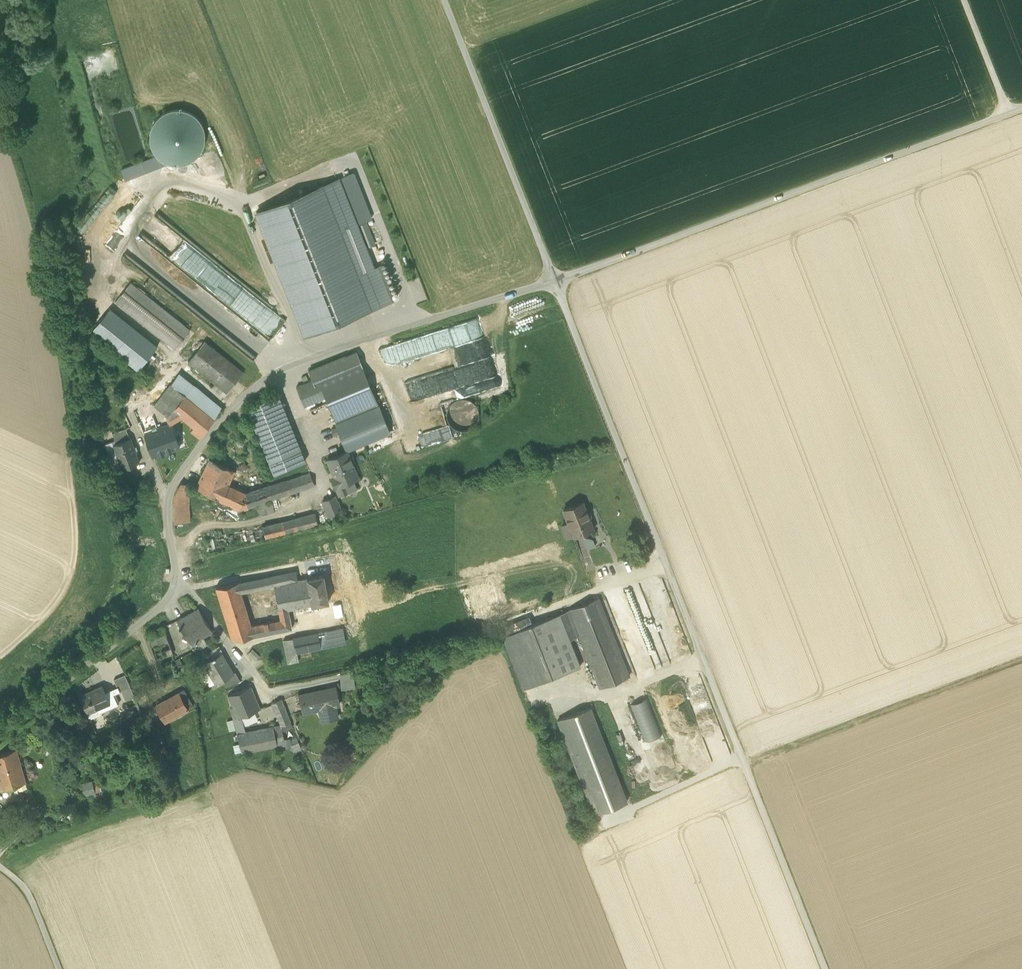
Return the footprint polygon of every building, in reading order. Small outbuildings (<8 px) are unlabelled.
[(150,135),(150,142),(153,149),(157,154),(162,159),(168,162),(175,163),(182,163),(188,161),(194,158),(199,153),(203,146),(205,139),(205,131),(202,124),(198,117),(192,112),(185,109),(178,108),(171,109),(164,112),(158,116),(154,121),(151,128),(150,135)] [(142,160),(122,168),(125,178),(163,163),(162,160),(155,157),(143,162),(142,160)] [(354,172),(345,176),(363,221),(372,217),(354,172)] [(337,179),(257,211),(305,334),(393,300),(379,266),(372,269),(337,179)] [(156,212),(139,234),(257,328),(274,306),(156,212)] [(139,234),(122,255),(252,358),(269,337),(257,328),(139,234)] [(116,301),(175,349),(190,330),(131,282),(116,301)] [(91,331),(138,369),(158,346),(110,308),(91,331)] [(473,316),(392,342),(399,363),(480,338),(473,316)] [(486,357),(480,338),(399,363),(405,382),(486,357)] [(189,361),(217,383),(214,386),(220,391),(226,396),(245,372),(204,341),(189,361)] [(336,423),(370,409),(379,405),(364,369),(360,360),(357,351),(355,352),(345,356),(345,355),(309,370),(312,379),(296,386),(304,406),(326,397),(336,423)] [(492,376),(486,357),(405,382),(412,402),(492,376)] [(183,395),(214,418),(221,408),(176,375),(170,385),(183,395)] [(492,376),(412,402),(415,414),(496,388),(492,376)] [(172,424),(182,417),(172,410),(183,395),(170,385),(155,406),(165,414),(171,423),(172,424)] [(248,409),(255,426),(286,413),(278,394),(260,401),(261,404),(248,409)] [(214,418),(183,395),(172,410),(182,417),(195,426),(203,433),(214,418)] [(478,412),(473,406),(466,402),(459,402),(452,406),(448,412),(447,420),(450,427),(455,432),(463,434),(470,432),(476,427),(479,420),(478,412)] [(379,405),(370,409),(371,412),(337,426),(347,450),(390,432),(379,405)] [(255,426),(270,462),(301,450),(286,413),(255,426)] [(171,423),(156,429),(143,434),(152,458),(179,448),(180,447),(172,424),(171,423)] [(115,441),(116,444),(130,439),(126,428),(112,433),(115,441)] [(421,445),(452,437),(449,428),(419,435),(421,445)] [(113,445),(122,469),(139,463),(131,439),(130,439),(116,444),(113,445)] [(117,471),(122,469),(113,445),(116,444),(115,441),(105,444),(112,465),(117,471)] [(305,460),(301,450),(270,462),(274,473),(305,460)] [(331,476),(335,486),(345,482),(352,479),(358,477),(352,462),(349,463),(344,451),(327,458),(334,475),(331,476)] [(194,486),(212,496),(221,480),(228,484),(235,471),(210,457),(194,486)] [(334,475),(327,458),(324,459),(331,476),(334,475)] [(310,472),(248,494),(239,510),(249,507),(249,506),(315,485),(310,472)] [(348,490),(355,487),(352,479),(345,482),(348,490)] [(173,502),(174,522),(188,521),(187,482),(183,480),(182,482),(178,488),(175,495),(173,502)] [(212,496),(239,510),(248,494),(247,494),(228,484),(221,480),(212,496)] [(335,486),(338,494),(348,490),(345,482),(335,486)] [(322,502),(329,517),(342,512),(336,496),(322,502)] [(264,512),(265,514),(275,510),(272,500),(257,506),(260,514),(264,512)] [(593,528),(588,517),(585,510),(582,502),(563,509),(569,522),(562,525),(567,537),(574,535),(574,536),(593,528)] [(318,524),(315,512),(283,521),(286,532),(318,524)] [(263,526),(266,537),(286,532),(283,521),(263,526)] [(309,562),(310,569),(321,567),(319,560),(309,562)] [(274,585),(279,613),(288,611),(288,609),(299,607),(298,600),(300,599),(296,579),(297,579),(295,570),(253,579),(238,582),(241,591),(274,585)] [(298,600),(299,607),(328,601),(323,574),(297,579),(296,579),(300,599),(298,600)] [(659,579),(638,587),(669,667),(690,659),(659,579)] [(232,640),(254,636),(251,625),(241,591),(238,582),(215,586),(232,640)] [(630,589),(607,598),(636,674),(659,665),(630,589)] [(599,598),(529,625),(503,635),(502,636),(523,688),(580,666),(569,640),(579,636),(600,688),(629,676),(599,598)] [(178,620),(192,645),(200,640),(212,633),(199,609),(178,620)] [(290,618),(288,611),(279,613),(281,619),(290,618)] [(497,623),(499,627),(526,618),(524,612),(497,623)] [(292,629),(290,618),(281,619),(251,625),(254,636),(292,629)] [(499,627),(503,635),(529,625),(526,618),(499,627)] [(284,639),(288,663),(299,661),(297,651),(345,642),(342,628),(284,639)] [(166,634),(151,639),(158,659),(172,654),(166,634)] [(192,645),(195,650),(203,645),(200,640),(192,645)] [(249,653),(257,661),(261,656),(253,649),(249,653)] [(203,661),(216,683),(221,680),(233,673),(232,672),(229,667),(228,668),(224,661),(225,661),(219,651),(203,661)] [(695,670),(674,678),(706,758),(726,750),(695,670)] [(221,680),(226,687),(240,681),(234,671),(232,672),(233,673),(221,680)] [(341,681),(342,687),(354,686),(352,672),(341,674),(342,681),(341,681)] [(113,680),(119,694),(131,688),(125,675),(113,680)] [(230,708),(231,711),(256,700),(250,686),(228,695),(233,707),(230,708)] [(80,698),(87,714),(100,708),(101,713),(117,706),(110,688),(103,692),(101,687),(90,692),(90,693),(80,698)] [(323,707),(326,719),(338,717),(335,705),(340,704),(336,688),(328,690),(327,688),(299,694),(303,712),(319,708),(323,707)] [(179,694),(187,710),(193,706),(185,691),(179,694)] [(135,698),(138,703),(148,699),(146,693),(135,698)] [(156,706),(165,722),(187,710),(179,694),(156,706)] [(644,742),(662,735),(647,697),(630,704),(644,742)] [(272,703),(281,725),(291,722),(282,699),(272,703)] [(231,711),(237,734),(245,732),(240,717),(260,709),(256,700),(231,711)] [(142,708),(148,718),(158,713),(152,703),(142,708)] [(590,805),(594,814),(612,807),(627,801),(623,792),(590,707),(557,720),(590,805)] [(148,718),(151,723),(160,718),(158,713),(148,718)] [(281,725),(274,727),(275,735),(293,728),(291,722),(281,725)] [(274,727),(245,732),(237,734),(242,753),(277,745),(275,735),(274,727)] [(4,789),(19,784),(26,782),(15,749),(0,754),(0,778),(4,789)] [(82,783),(86,797),(95,794),(92,781),(82,783)]
